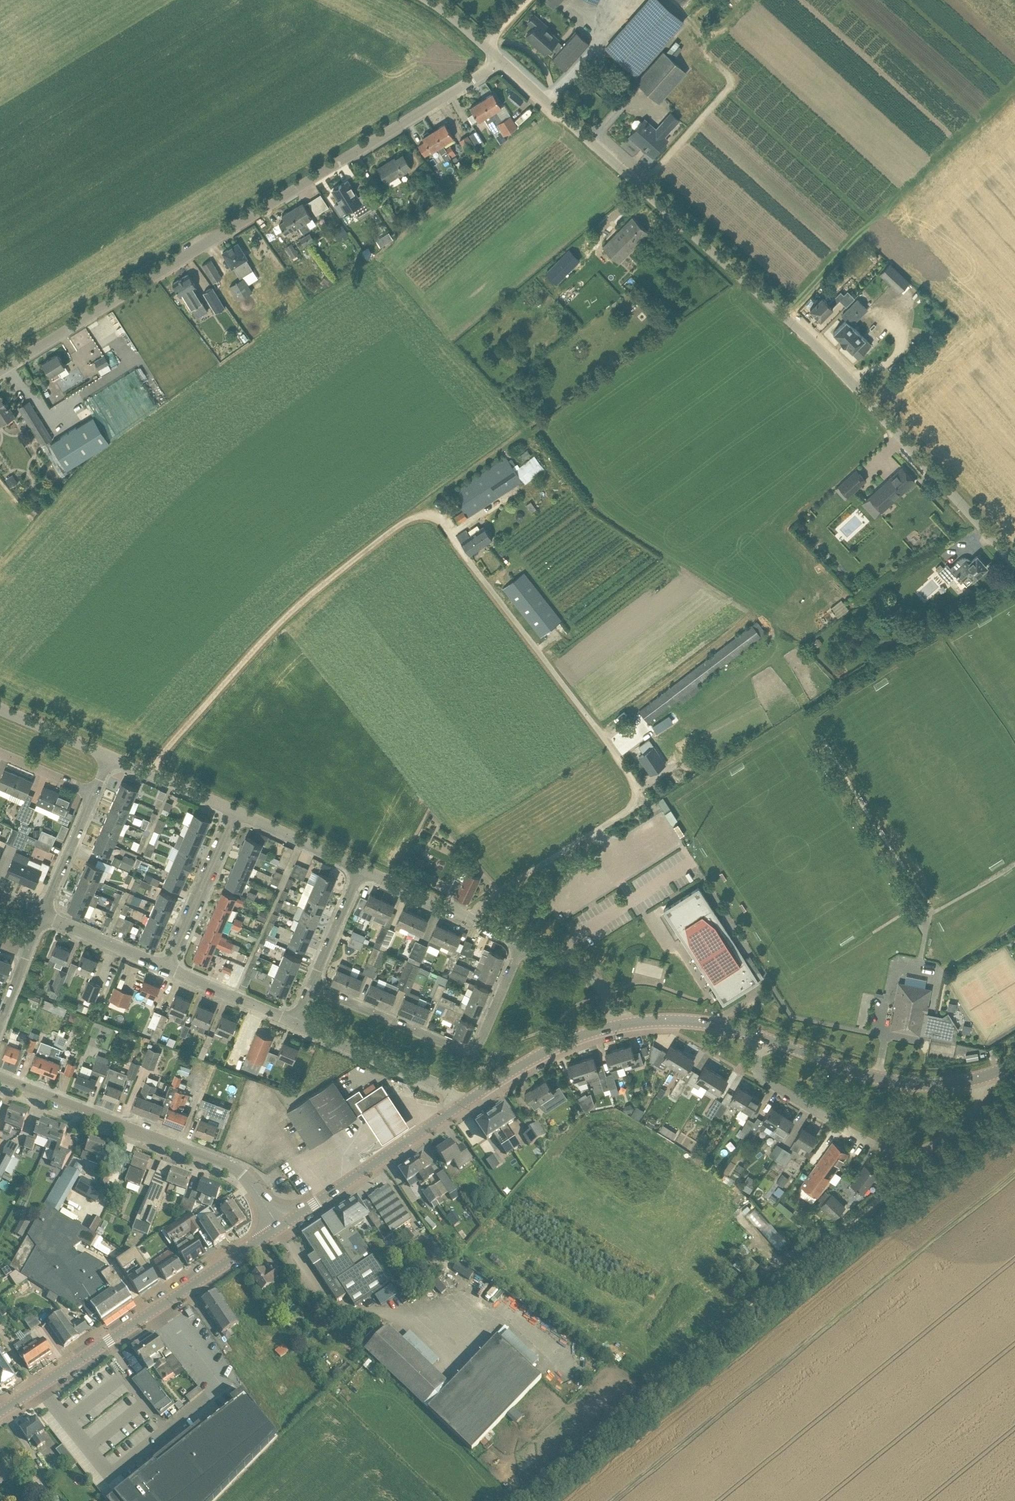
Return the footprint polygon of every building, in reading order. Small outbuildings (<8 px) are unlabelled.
[(606,47),(637,74),(683,21),(660,0),(648,0),(606,47)] [(534,27),(533,28),(526,36),(545,53),(551,46),(557,51),(551,58),(565,70),(589,43),(576,31),(563,45),(557,40),(559,38),(547,27),(549,25),(535,13),(528,22),(534,27)] [(676,56),(682,46),(673,41),(667,51),(676,56)] [(686,72),(664,51),(637,81),(660,102),(686,72)] [(517,90),(513,95),(521,102),(525,98),(517,90)] [(504,134),(505,134),(518,126),(511,115),(503,120),(496,110),(502,106),(493,92),(482,100),(500,128),(504,134)] [(494,132),(500,128),(482,100),(471,106),(475,112),(480,120),(484,117),(494,132)] [(473,124),(480,120),(475,112),(468,116),(473,124)] [(656,129),(645,119),(630,135),(653,156),(668,139),(664,136),(679,119),(671,112),(656,129)] [(434,130),(443,143),(454,136),(445,123),(434,130)] [(470,134),(478,147),(485,143),(476,129),(470,134)] [(446,161),(451,157),(446,148),(443,143),(434,130),(429,133),(428,131),(423,134),(424,136),(423,137),(425,141),(419,145),(425,155),(432,150),(437,147),(446,161)] [(460,140),(467,151),(474,146),(468,135),(460,140)] [(451,145),(446,148),(451,157),(456,154),(451,145)] [(379,167),(387,180),(391,187),(402,180),(399,177),(407,172),(406,170),(411,167),(403,155),(391,162),(389,161),(379,167)] [(351,185),(348,180),(333,189),(340,201),(334,205),(340,215),(341,214),(346,211),(360,202),(366,212),(375,207),(376,207),(366,191),(365,191),(366,193),(359,197),(355,191),(356,191),(355,190),(354,191),(352,188),(353,187),(352,185),(351,185)] [(317,214),(329,207),(321,194),(320,194),(321,194),(315,198),(308,202),(317,214)] [(383,207),(391,221),(395,219),(398,223),(401,221),(390,202),(383,207)] [(297,205),(290,210),(299,225),(300,225),(304,232),(311,228),(307,221),(313,217),(304,203),(298,206),(297,205)] [(299,225),(290,210),(282,215),(286,220),(280,224),(286,234),(299,225)] [(603,246),(619,262),(649,232),(633,216),(603,246)] [(349,234),(342,223),(332,230),(339,241),(349,234)] [(305,235),(306,236),(309,242),(311,244),(310,242),(314,239),(310,232),(305,235)] [(377,239),(381,246),(393,238),(389,232),(377,239)] [(307,249),(312,245),(311,244),(309,242),(306,236),(305,235),(300,238),(304,245),(305,245),(307,249)] [(233,266),(234,266),(241,276),(252,269),(246,259),(248,257),(238,242),(223,251),(233,266)] [(294,259),(300,256),(293,245),(287,248),(294,259)] [(552,267),(563,278),(580,260),(569,250),(552,267)] [(203,264),(214,282),(223,277),(211,259),(203,264)] [(911,281),(890,262),(879,273),(900,293),(911,281)] [(198,317),(209,310),(195,288),(197,287),(189,273),(173,283),(181,296),(184,294),(198,317)] [(328,283),(331,278),(331,277),(326,274),(322,280),(328,283)] [(232,288),(227,291),(238,310),(243,307),(245,311),(246,311),(248,313),(260,306),(249,286),(254,283),(250,275),(245,278),(244,277),(230,285),(232,288)] [(204,292),(216,312),(225,307),(213,286),(204,292)] [(821,319),(840,300),(847,306),(855,298),(848,291),(844,295),(841,292),(830,304),(822,296),(810,308),(821,319)] [(854,351),(858,356),(871,343),(855,328),(858,325),(855,321),(867,309),(858,299),(842,315),(846,319),(835,331),(834,331),(834,332),(834,333),(835,332),(841,338),(841,339),(842,340),(845,343),(846,344),(846,345),(847,344),(852,350),(853,351),(854,351)] [(43,362),(46,367),(54,379),(61,375),(58,370),(66,365),(58,353),(43,362)] [(95,361),(102,374),(111,369),(108,363),(109,363),(105,355),(95,361)] [(48,384),(45,378),(40,381),(44,389),(47,388),(48,384)] [(1,425),(15,416),(10,406),(8,408),(0,395),(0,424),(1,425)] [(19,407),(42,445),(44,444),(49,441),(53,439),(30,401),(19,407)] [(51,442),(67,467),(110,441),(94,416),(51,442)] [(44,444),(62,475),(67,471),(49,441),(44,444)] [(535,455),(516,470),(523,480),(525,483),(545,468),(535,455)] [(466,518),(523,480),(516,470),(514,467),(516,465),(511,458),(509,460),(506,456),(452,492),(464,510),(454,517),(458,523),(466,518)] [(881,509),(882,511),(915,480),(903,466),(885,482),(870,497),(881,509)] [(849,497),(867,480),(856,468),(838,485),(849,497)] [(470,554),(474,551),(492,539),(483,526),(470,534),(466,529),(457,535),(470,554)] [(961,558),(951,568),(956,574),(966,585),(987,566),(981,560),(979,561),(976,557),(972,560),(971,559),(970,558),(967,558),(965,557),(963,558),(961,558)] [(942,576),(951,568),(947,564),(944,566),(944,567),(942,565),(941,563),(939,565),(935,568),(942,576)] [(542,636),(549,630),(562,620),(524,571),(503,588),(542,636)] [(888,610),(893,601),(888,598),(883,606),(888,610)] [(648,722),(679,698),(699,683),(766,632),(757,620),(639,710),(648,722)] [(892,639),(884,630),(875,637),(883,646),(892,639)] [(822,642),(818,637),(812,642),(816,647),(822,642)] [(670,715),(653,726),(657,731),(673,720),(670,715)] [(665,764),(650,740),(640,746),(644,753),(640,756),(651,773),(665,764)] [(0,780),(0,786),(12,791),(19,775),(5,769),(0,780)] [(19,775),(12,791),(25,797),(33,781),(19,775)] [(117,792),(134,800),(134,799),(139,788),(122,781),(117,792)] [(38,803),(37,804),(51,810),(57,797),(59,792),(44,786),(37,802),(38,803)] [(569,790),(564,794),(570,803),(575,800),(569,790)] [(59,792),(57,797),(51,810),(49,815),(58,819),(68,823),(72,813),(68,811),(73,798),(59,792)] [(113,803),(129,810),(135,813),(139,802),(134,800),(117,792),(113,803)] [(671,822),(677,818),(663,796),(657,799),(671,822)] [(156,806),(157,806),(161,808),(164,799),(159,797),(156,806)] [(173,803),(167,800),(164,808),(170,810),(173,803)] [(23,819),(29,805),(23,802),(22,802),(22,804),(16,816),(23,819)] [(108,814),(125,822),(129,810),(113,803),(108,814)] [(29,805),(23,819),(29,822),(35,807),(29,805)] [(155,821),(158,813),(154,811),(153,811),(150,819),(155,821)] [(189,824),(206,831),(210,820),(211,819),(194,812),(189,824)] [(120,833),(124,834),(126,829),(122,827),(125,822),(108,814),(103,825),(120,833)] [(588,830),(598,824),(594,815),(583,821),(588,830)] [(157,824),(164,827),(166,821),(159,818),(157,824)] [(150,819),(146,828),(151,830),(155,821),(150,819)] [(19,830),(25,832),(28,833),(32,826),(22,822),(19,830)] [(157,824),(154,830),(161,833),(164,827),(157,824)] [(189,824),(184,836),(201,843),(206,831),(189,824)] [(115,844),(117,838),(120,833),(103,825),(98,836),(115,844)] [(12,844),(19,830),(13,827),(6,842),(12,844)] [(53,844),(56,835),(42,829),(38,838),(53,844)] [(28,833),(25,832),(19,830),(12,844),(22,849),(26,840),(28,833)] [(145,844),(149,835),(144,833),(140,842),(145,844)] [(180,834),(175,845),(196,854),(201,843),(184,836),(180,834)] [(94,848),(98,850),(110,855),(115,844),(98,836),(94,848)] [(241,848),(265,858),(268,853),(260,850),(263,843),(246,836),(241,848)] [(50,850),(53,844),(38,838),(36,844),(50,850)] [(155,844),(149,841),(147,847),(154,850),(156,844),(155,844)] [(174,859),(186,864),(191,866),(196,854),(175,845),(175,846),(179,847),(174,859)] [(154,850),(147,847),(144,853),(151,856),(154,850)] [(236,859),(253,867),(258,855),(265,859),(265,858),(241,848),(236,859)] [(455,848),(452,855),(461,859),(465,852),(455,848)] [(21,880),(23,876),(27,865),(28,863),(31,857),(17,851),(14,857),(7,874),(21,880)] [(278,864),(286,868),(291,856),(283,852),(278,864)] [(135,859),(125,855),(120,867),(130,871),(135,859)] [(123,859),(115,856),(111,863),(119,867),(123,859)] [(138,867),(142,859),(137,857),(133,865),(138,867)] [(191,866),(186,864),(174,859),(169,870),(186,877),(191,866)] [(231,871),(248,878),(253,867),(236,859),(231,871)] [(43,861),(39,870),(27,865),(23,876),(21,880),(34,886),(38,877),(44,879),(50,864),(43,861)] [(83,873),(99,880),(104,868),(88,861),(83,873)] [(469,900),(471,895),(480,877),(476,875),(480,868),(465,861),(462,869),(468,872),(457,894),(469,900)] [(323,862),(319,870),(328,874),(332,866),(323,862)] [(296,863),(292,872),(291,874),(298,877),(303,865),(296,863)] [(186,877),(169,870),(164,882),(181,889),(181,888),(186,877)] [(274,876),(281,879),(283,873),(276,870),(274,876)] [(243,890),(248,878),(231,871),(226,883),(243,890)] [(314,884),(326,889),(331,891),(336,879),(320,871),(314,884)] [(125,881),(130,883),(133,875),(129,872),(125,881)] [(151,883),(153,884),(158,886),(160,879),(150,875),(144,872),(142,877),(148,879),(147,880),(151,882),(151,883)] [(94,891),(97,885),(102,887),(104,882),(99,880),(83,873),(78,884),(94,891)] [(140,884),(142,879),(137,876),(131,889),(136,891),(139,884),(140,884)] [(278,885),(281,879),(274,876),(271,882),(278,885)] [(286,885),(290,887),(294,879),(289,877),(286,885)] [(151,889),(153,884),(151,883),(142,879),(140,884),(151,889)] [(78,884),(73,896),(89,903),(94,891),(78,884)] [(309,895),(326,902),(331,891),(326,889),(314,884),(309,895)] [(724,1002),(758,980),(699,887),(664,909),(724,1002)] [(284,889),(280,897),(285,899),(288,891),(284,889)] [(160,890),(155,902),(172,910),(177,898),(160,890)] [(232,908),(235,901),(242,905),(245,900),(223,890),(218,902),(232,908)] [(250,890),(247,896),(254,900),(257,894),(250,890)] [(110,899),(114,900),(119,902),(123,894),(118,891),(116,895),(112,894),(110,899)] [(130,891),(126,900),(131,902),(135,894),(130,891)] [(370,893),(368,898),(361,895),(354,912),(372,920),(374,918),(382,898),(370,893)] [(321,914),(326,902),(309,895),(304,907),(321,914)] [(89,903),(73,896),(68,908),(84,915),(89,903)] [(374,918),(381,921),(386,923),(394,904),(382,898),(374,918)] [(119,902),(114,900),(111,908),(115,910),(119,902)] [(279,901),(275,908),(279,910),(283,903),(279,901)] [(150,914),(167,921),(172,910),(155,902),(150,914)] [(213,913),(227,919),(229,914),(232,908),(218,902),(213,913)] [(125,903),(121,911),(126,914),(130,906),(125,903)] [(295,917),(316,926),(321,914),(304,907),(300,905),(295,917)] [(404,908),(395,927),(407,933),(408,929),(409,929),(416,914),(404,908)] [(261,910),(257,918),(264,921),(268,913),(261,910)] [(273,912),(270,920),(274,922),(278,914),(273,912)] [(208,924),(222,930),(227,919),(213,913),(208,924)] [(150,914),(145,926),(162,933),(167,921),(150,914)] [(416,914),(409,929),(415,932),(414,936),(419,939),(428,919),(416,914)] [(108,915),(104,923),(101,929),(106,931),(109,925),(112,917),(108,915)] [(120,915),(118,920),(130,925),(132,920),(128,919),(120,915)] [(294,930),(311,938),(316,926),(295,917),(294,917),(299,919),(294,930)] [(269,933),(274,922),(270,920),(262,937),(267,939),(276,943),(279,937),(269,933)] [(220,935),(222,930),(208,924),(204,935),(238,950),(240,945),(226,939),(227,938),(220,935)] [(437,924),(428,943),(440,948),(443,943),(449,929),(437,924)] [(376,940),(374,946),(381,948),(390,928),(383,925),(376,940)] [(162,933),(145,926),(140,938),(156,945),(162,933)] [(381,948),(386,951),(388,946),(395,930),(390,928),(381,948)] [(449,929),(443,943),(450,947),(447,952),(452,954),(446,965),(453,968),(456,962),(460,954),(454,951),(461,935),(449,929)] [(257,940),(259,934),(253,931),(250,930),(247,936),(250,937),(257,940)] [(305,950),(311,938),(294,930),(289,943),(305,950)] [(199,946),(212,951),(215,945),(230,952),(231,948),(238,951),(238,950),(204,935),(199,946)] [(348,943),(357,947),(361,949),(364,941),(363,941),(358,939),(353,937),(352,936),(348,943)] [(261,952),(265,944),(267,939),(262,937),(256,950),(261,952)] [(471,957),(473,953),(475,948),(471,946),(472,942),(466,939),(462,948),(461,952),(471,957)] [(415,958),(423,943),(416,940),(409,955),(410,956),(408,960),(413,962),(415,958)] [(54,965),(55,963),(57,958),(65,961),(65,962),(70,949),(56,943),(51,956),(48,963),(54,965)] [(429,946),(423,943),(415,958),(422,961),(429,946)] [(213,965),(215,960),(217,962),(220,955),(212,951),(199,946),(194,957),(208,963),(213,965)] [(374,964),(381,948),(374,946),(367,961),(374,964)] [(504,956),(499,954),(484,947),(482,952),(488,955),(485,962),(499,968),(504,956)] [(387,951),(386,951),(381,948),(374,964),(380,967),(384,958),(387,952),(387,951)] [(280,964),(296,971),(301,959),(285,952),(280,964)] [(255,953),(251,962),(256,964),(260,955),(255,953)] [(77,967),(92,974),(98,960),(83,954),(78,964),(77,967)] [(4,978),(11,961),(0,957),(0,976),(4,978)] [(648,976),(665,977),(666,961),(639,958),(638,968),(648,969),(648,976)] [(401,976),(407,979),(414,963),(407,960),(401,976)] [(77,967),(78,964),(72,961),(68,971),(74,974),(77,967)] [(369,975),(374,964),(367,961),(363,972),(360,970),(357,976),(350,973),(344,986),(357,992),(362,978),(364,973),(369,975)] [(480,974),(493,980),(499,968),(485,962),(484,961),(480,969),(476,967),(474,972),(480,974)] [(237,962),(232,973),(240,977),(245,965),(237,962)] [(350,973),(353,967),(340,962),(332,981),(344,986),(350,973)] [(453,968),(468,974),(470,968),(456,962),(453,968)] [(407,979),(414,982),(418,971),(429,975),(431,970),(414,963),(407,979)] [(291,983),(296,971),(280,964),(275,976),(291,983)] [(376,977),(380,967),(374,964),(369,975),(374,977),(372,982),(366,996),(378,1001),(380,996),(384,988),(376,984),(379,979),(376,977)] [(223,970),(230,973),(232,968),(225,965),(223,970)] [(250,965),(246,974),(252,976),(254,977),(258,969),(257,968),(250,965)] [(450,975),(464,981),(468,974),(453,968),(450,975)] [(432,997),(439,1000),(442,995),(449,978),(442,975),(432,997)] [(286,995),(288,990),(291,983),(275,976),(270,988),(286,995)] [(396,993),(398,987),(396,986),(397,985),(390,981),(391,977),(389,976),(386,982),(384,988),(380,996),(378,1001),(390,1006),(396,993)] [(47,989),(51,991),(50,995),(56,998),(58,994),(61,986),(63,982),(55,979),(53,983),(50,982),(47,989)] [(140,990),(156,997),(161,985),(145,979),(140,990)] [(95,1000),(101,985),(89,980),(82,995),(95,1000)] [(479,1000),(484,1002),(489,989),(485,987),(476,983),(476,984),(470,981),(468,986),(469,986),(474,988),(473,991),(471,996),(479,1000)] [(896,1005),(891,1028),(920,1034),(924,1012),(925,1010),(927,1011),(930,994),(925,987),(905,983),(898,988),(894,1004),(896,1005)] [(110,1000),(111,1000),(109,1005),(124,1011),(126,1006),(127,1006),(132,994),(116,987),(110,1000)] [(420,995),(410,990),(409,992),(408,991),(405,997),(399,1010),(412,1015),(420,996),(420,995)] [(38,1004),(40,997),(30,993),(27,999),(38,1004)] [(175,1019),(181,1022),(184,1023),(188,1014),(185,1013),(190,1000),(176,994),(169,1008),(178,1012),(175,1019)] [(479,1014),(484,1002),(479,1000),(471,996),(467,1003),(462,1001),(460,1004),(456,1002),(456,1001),(442,995),(439,1000),(438,1002),(439,1002),(447,1005),(449,1007),(463,1013),(465,1008),(479,1014)] [(420,996),(412,1015),(424,1021),(430,1007),(432,1001),(420,996)] [(79,1002),(76,1009),(86,1013),(89,1007),(79,1002)] [(447,1005),(439,1002),(436,1008),(444,1011),(447,1005)] [(207,1025),(214,1010),(199,1004),(193,1018),(201,1022),(198,1029),(204,1032),(207,1025)] [(444,1019),(458,1025),(455,1033),(468,1039),(475,1024),(461,1018),(463,1013),(449,1007),(444,1019)] [(155,1010),(149,1025),(155,1028),(162,1013),(155,1010)] [(942,1016),(924,1012),(920,1034),(952,1040),(953,1034),(953,1033),(959,1029),(949,1012),(942,1016)] [(69,1019),(75,1021),(77,1015),(71,1013),(69,1019)] [(167,1016),(162,1013),(151,1038),(157,1040),(167,1016)] [(222,1014),(216,1028),(224,1032),(221,1039),(227,1042),(230,1035),(231,1035),(237,1020),(222,1014)] [(186,1037),(191,1026),(185,1023),(180,1034),(186,1037)] [(21,1046),(18,1045),(14,1043),(16,1037),(18,1032),(13,1030),(3,1055),(16,1060),(21,1046)] [(39,1034),(31,1031),(29,1036),(30,1037),(37,1040),(39,1034)] [(131,1039),(129,1031),(122,1033),(124,1041),(131,1039)] [(256,1031),(246,1056),(247,1056),(242,1067),(258,1073),(260,1070),(260,1071),(264,1063),(269,1050),(273,1038),(256,1031)] [(49,1057),(43,1071),(55,1075),(58,1069),(61,1070),(63,1063),(60,1062),(62,1056),(56,1053),(57,1051),(59,1052),(61,1048),(63,1049),(68,1037),(64,1036),(58,1033),(53,1045),(49,1057)] [(198,1056),(204,1058),(214,1036),(208,1033),(198,1056)] [(30,1037),(26,1048),(33,1051),(37,1040),(30,1037)] [(269,1050),(264,1063),(267,1065),(269,1059),(272,1060),(283,1065),(286,1057),(293,1060),(299,1047),(284,1041),(279,1054),(269,1050)] [(31,1066),(43,1071),(49,1057),(53,1045),(47,1042),(46,1046),(40,1044),(31,1066)] [(632,1067),(638,1065),(644,1063),(640,1051),(634,1052),(631,1044),(619,1048),(623,1063),(631,1061),(632,1067)] [(649,1053),(646,1045),(640,1047),(643,1054),(649,1053)] [(664,1069),(668,1061),(674,1065),(683,1051),(672,1045),(667,1052),(662,1049),(653,1063),(664,1069)] [(161,1051),(149,1047),(143,1064),(154,1069),(161,1051)] [(606,1075),(610,1088),(617,1086),(614,1077),(620,1076),(617,1066),(623,1063),(619,1048),(606,1052),(613,1073),(606,1075)] [(242,1064),(245,1054),(233,1051),(230,1061),(242,1064)] [(688,1081),(682,1078),(694,1058),(683,1051),(674,1065),(680,1069),(677,1075),(680,1077),(670,1094),(677,1098),(681,1092),(688,1081)] [(110,1064),(107,1063),(108,1058),(98,1054),(96,1059),(93,1067),(89,1077),(84,1075),(79,1073),(75,1083),(93,1089),(99,1073),(105,1075),(110,1064)] [(600,1077),(599,1071),(594,1056),(581,1060),(586,1075),(592,1073),(594,1079),(600,1077)] [(70,1059),(68,1063),(65,1072),(72,1075),(77,1062),(70,1059)] [(135,1078),(141,1063),(132,1060),(128,1073),(127,1075),(135,1078)] [(568,1064),(573,1079),(577,1078),(579,1084),(587,1081),(586,1075),(581,1060),(568,1064)] [(179,1063),(176,1070),(184,1073),(188,1074),(190,1067),(187,1066),(179,1063)] [(705,1065),(693,1085),(694,1085),(699,1088),(702,1082),(708,1086),(717,1072),(705,1065)] [(118,1099),(120,1094),(122,1087),(113,1084),(119,1069),(110,1066),(105,1081),(108,1082),(103,1093),(118,1099)] [(708,1086),(718,1092),(719,1093),(728,1079),(717,1072),(708,1086)] [(166,1095),(160,1112),(159,1115),(165,1117),(164,1119),(184,1126),(189,1113),(182,1111),(189,1094),(177,1089),(178,1086),(184,1089),(186,1083),(181,1081),(182,1077),(175,1074),(171,1083),(166,1095)] [(604,1090),(610,1088),(606,1075),(600,1077),(604,1090)] [(525,1093),(531,1103),(541,1096),(550,1109),(567,1097),(560,1086),(553,1090),(546,1079),(531,1088),(532,1089),(525,1093)] [(334,1080),(311,1095),(287,1111),(288,1111),(310,1145),(310,1146),(334,1130),(334,1129),(364,1110),(363,1110),(388,1093),(388,1094),(390,1093),(389,1092),(388,1092),(383,1084),(384,1084),(383,1083),(364,1095),(360,1089),(346,1098),(334,1080)] [(147,1081),(145,1081),(140,1094),(137,1093),(132,1106),(145,1111),(158,1116),(159,1115),(160,1112),(166,1095),(155,1091),(157,1085),(147,1081)] [(688,1081),(681,1092),(687,1096),(694,1085),(693,1085),(688,1081)] [(739,1086),(736,1090),(728,1103),(739,1110),(750,1092),(739,1086)] [(762,1099),(750,1092),(739,1110),(737,1114),(744,1119),(749,1111),(753,1113),(762,1099)] [(578,1098),(582,1105),(586,1112),(594,1104),(590,1093),(587,1095),(586,1093),(578,1098)] [(714,1113),(721,1101),(716,1098),(706,1114),(711,1118),(714,1113)] [(721,1101),(714,1113),(711,1118),(712,1118),(715,1113),(716,1113),(714,1117),(720,1122),(723,1117),(720,1116),(727,1105),(721,1101)] [(209,1107),(203,1105),(200,1103),(195,1116),(201,1118),(196,1131),(212,1137),(217,1123),(223,1125),(228,1114),(209,1107)] [(496,1112),(490,1115),(493,1118),(508,1142),(515,1137),(516,1137),(508,1126),(514,1121),(504,1106),(501,1106),(497,1108),(496,1112)] [(763,1120),(759,1126),(753,1123),(747,1132),(744,1137),(750,1141),(759,1127),(763,1129),(764,1129),(767,1124),(774,1129),(783,1113),(772,1106),(763,1120)] [(12,1128),(22,1132),(28,1114),(12,1108),(4,1131),(10,1134),(12,1128)] [(634,1109),(631,1115),(639,1120),(643,1114),(634,1109)] [(775,1137),(781,1140),(794,1120),(783,1113),(774,1129),(778,1132),(775,1137)] [(508,1142),(493,1118),(490,1115),(486,1118),(485,1119),(482,1118),(478,1121),(477,1124),(487,1140),(494,1135),(501,1147),(508,1142)] [(749,1118),(741,1129),(747,1132),(753,1123),(754,1121),(749,1118)] [(35,1136),(48,1141),(55,1124),(43,1120),(39,1128),(38,1127),(37,1130),(35,1136)] [(655,1124),(649,1120),(646,1124),(652,1128),(655,1124)] [(537,1141),(543,1137),(546,1135),(538,1123),(529,1129),(530,1131),(537,1141)] [(67,1129),(55,1124),(53,1129),(46,1149),(56,1153),(51,1166),(62,1170),(71,1153),(60,1149),(61,1146),(62,1146),(64,1140),(65,1138),(64,1137),(67,1129)] [(672,1129),(663,1124),(659,1129),(669,1135),(673,1137),(676,1131),(672,1129)] [(791,1146),(799,1151),(805,1154),(810,1144),(811,1145),(817,1135),(803,1126),(791,1146)] [(530,1145),(537,1141),(530,1131),(524,1135),(530,1145)] [(37,1139),(29,1136),(24,1148),(32,1151),(37,1139)] [(91,1138),(86,1152),(84,1151),(81,1159),(89,1162),(92,1155),(102,1158),(107,1144),(91,1138)] [(833,1141),(802,1184),(818,1195),(849,1152),(833,1141)] [(437,1151),(447,1165),(454,1161),(459,1168),(472,1159),(464,1148),(458,1152),(451,1142),(437,1151)] [(776,1159),(783,1147),(777,1143),(770,1155),(776,1159)] [(776,1159),(785,1165),(792,1153),(783,1147),(776,1159)] [(0,1158),(0,1178),(2,1179),(2,1178),(5,1172),(12,1159),(2,1154),(0,1158)] [(423,1154),(411,1162),(425,1183),(429,1181),(428,1179),(434,1175),(435,1172),(423,1154)] [(490,1158),(497,1168),(503,1163),(497,1154),(490,1158)] [(137,1156),(132,1167),(131,1167),(125,1181),(140,1187),(146,1172),(146,1173),(151,1161),(137,1156)] [(148,1235),(157,1210),(161,1202),(168,1184),(170,1185),(168,1193),(174,1195),(177,1188),(187,1191),(192,1177),(183,1173),(184,1171),(162,1162),(164,1157),(157,1173),(151,1187),(146,1197),(133,1229),(148,1235)] [(399,1170),(402,1174),(408,1182),(415,1177),(421,1186),(425,1183),(411,1162),(399,1170)] [(77,1163),(74,1170),(80,1172),(83,1166),(77,1163)] [(865,1164),(851,1183),(864,1192),(878,1173),(865,1164)] [(46,1205),(58,1213),(81,1174),(68,1166),(46,1205)] [(151,1187),(157,1173),(151,1170),(144,1185),(151,1187)] [(11,1176),(5,1172),(2,1178),(9,1182),(12,1176),(11,1176)] [(783,1186),(789,1178),(782,1173),(776,1182),(783,1186)] [(105,1186),(108,1177),(103,1176),(100,1184),(105,1186)] [(96,1202),(103,1189),(83,1178),(76,1190),(96,1202)] [(456,1191),(457,1190),(450,1180),(443,1185),(453,1201),(460,1196),(456,1191)] [(203,1181),(199,1193),(196,1201),(203,1204),(203,1205),(211,1208),(214,1201),(216,1202),(220,1190),(209,1186),(210,1184),(203,1181)] [(752,1187),(746,1183),(743,1187),(749,1192),(752,1187)] [(369,1198),(383,1218),(392,1232),(410,1220),(388,1186),(369,1198)] [(441,1198),(442,1197),(435,1186),(429,1190),(439,1205),(444,1202),(441,1198)] [(782,1194),(785,1190),(779,1186),(774,1192),(780,1196),(782,1194)] [(121,1198),(125,1190),(119,1187),(116,1196),(121,1198)] [(439,1205),(429,1190),(423,1194),(430,1205),(436,1201),(439,1205)] [(835,1218),(846,1206),(831,1192),(820,1205),(835,1218)] [(347,1312),(379,1290),(390,1283),(371,1252),(354,1228),(363,1222),(362,1220),(369,1215),(357,1198),(354,1197),(350,1200),(349,1203),(330,1216),(320,1223),(303,1234),(303,1235),(304,1235),(309,1241),(299,1247),(341,1310),(347,1312)] [(185,1211),(189,1201),(184,1199),(180,1209),(185,1211)] [(775,1205),(786,1214),(790,1210),(779,1200),(775,1205)] [(196,1203),(189,1201),(185,1211),(190,1213),(192,1213),(196,1203)] [(213,1244),(226,1235),(246,1222),(233,1203),(227,1207),(222,1201),(206,1212),(200,1216),(196,1219),(213,1244)] [(76,1252),(74,1249),(82,1242),(91,1248),(98,1236),(76,1223),(60,1213),(58,1213),(46,1205),(28,1235),(28,1236),(35,1245),(41,1253),(48,1257),(57,1257),(70,1255),(71,1254),(76,1252)] [(747,1214),(778,1250),(787,1242),(756,1206),(747,1214)] [(63,1208),(60,1213),(76,1223),(77,1221),(79,1218),(63,1208)] [(462,1221),(455,1211),(447,1217),(454,1227),(462,1221)] [(204,1254),(196,1240),(189,1244),(188,1242),(183,1245),(179,1240),(192,1232),(194,1234),(202,1229),(195,1219),(193,1216),(190,1213),(161,1232),(170,1245),(173,1243),(188,1265),(204,1254)] [(94,1234),(102,1221),(93,1215),(85,1228),(94,1234)] [(23,1216),(17,1228),(26,1233),(32,1221),(23,1216)] [(392,1232),(383,1218),(374,1224),(384,1240),(393,1234),(392,1232)] [(100,1237),(104,1231),(109,1223),(104,1220),(100,1228),(99,1227),(95,1234),(100,1237)] [(57,1257),(48,1257),(41,1253),(35,1245),(28,1236),(10,1268),(19,1273),(28,1278),(27,1279),(50,1291),(61,1299),(79,1310),(83,1307),(90,1316),(92,1317),(97,1314),(102,1320),(122,1306),(132,1299),(133,1299),(112,1269),(86,1253),(85,1253),(79,1257),(76,1252),(71,1254),(70,1255),(57,1257)] [(117,1262),(139,1294),(158,1281),(136,1249),(117,1262)] [(167,1280),(183,1269),(175,1257),(170,1250),(154,1261),(159,1268),(167,1280)] [(469,1279),(473,1271),(458,1262),(453,1270),(469,1279)] [(275,1283),(283,1277),(275,1265),(264,1272),(262,1269),(252,1276),(263,1292),(275,1283)] [(6,1277),(12,1272),(8,1266),(2,1270),(6,1277)] [(433,1285),(441,1293),(447,1288),(439,1280),(433,1285)] [(393,1284),(375,1296),(381,1305),(399,1294),(393,1284)] [(201,1302),(204,1306),(222,1334),(239,1322),(217,1291),(201,1302)] [(89,1329),(82,1319),(72,1326),(63,1312),(48,1323),(65,1347),(79,1336),(89,1329)] [(31,1330),(40,1324),(34,1315),(25,1321),(31,1330)] [(388,1325),(366,1348),(424,1404),(446,1381),(388,1325)] [(31,1336),(32,1335),(28,1330),(23,1334),(26,1339),(31,1336)] [(163,1380),(174,1373),(183,1367),(173,1355),(166,1361),(161,1352),(165,1349),(156,1336),(155,1336),(152,1332),(131,1346),(140,1359),(141,1358),(145,1363),(149,1360),(163,1380)] [(498,1335),(430,1408),(474,1449),(542,1376),(498,1335)] [(36,1344),(31,1336),(26,1339),(41,1361),(53,1353),(44,1339),(36,1344)] [(41,1361),(26,1339),(15,1347),(20,1355),(29,1369),(41,1361)] [(280,1358),(289,1351),(284,1344),(275,1351),(280,1358)] [(0,1357),(0,1384),(2,1387),(6,1385),(7,1386),(12,1382),(11,1381),(15,1378),(1,1357),(0,1357)] [(333,1372),(338,1377),(339,1378),(344,1373),(343,1372),(337,1367),(333,1372)] [(147,1370),(134,1380),(147,1395),(146,1396),(161,1416),(175,1405),(171,1400),(147,1370)] [(199,1387),(194,1391),(198,1396),(203,1392),(199,1387)] [(107,1500),(213,1500),(277,1435),(245,1395),(183,1445),(185,1447),(160,1467),(155,1462),(107,1500)] [(180,1401),(175,1405),(180,1411),(184,1407),(180,1401)] [(20,1428),(22,1432),(29,1441),(32,1439),(38,1448),(46,1443),(40,1434),(45,1431),(36,1417),(35,1418),(34,1418),(33,1417),(32,1417),(29,1419),(30,1419),(30,1421),(29,1422),(29,1421),(26,1424),(20,1428),(20,1427),(20,1428)] [(56,1450),(60,1455),(66,1450),(62,1446),(56,1450)] [(1,1484),(11,1477),(3,1464),(0,1466),(0,1482),(1,1484)] [(53,1477),(47,1481),(54,1490),(60,1486),(53,1477)]
